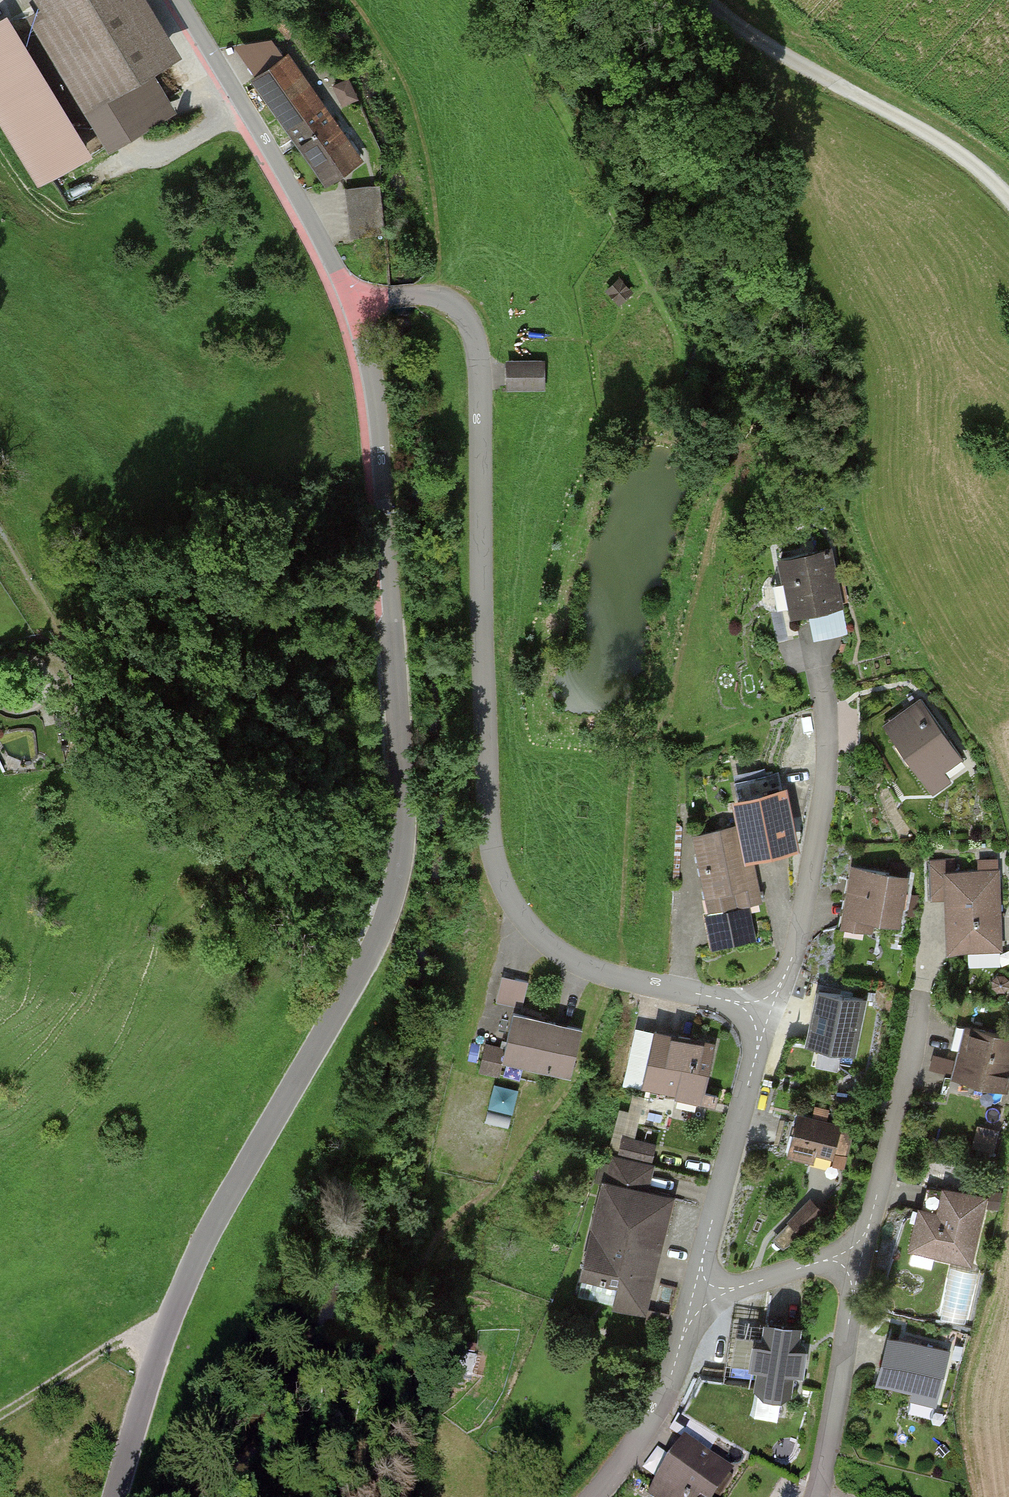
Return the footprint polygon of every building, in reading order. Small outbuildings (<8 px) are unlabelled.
[(187,56),(153,0),(39,0),(49,16),(36,24),(111,149),(179,108),(158,73),(187,56)] [(0,16),(0,124),(40,188),(98,152),(9,10),(0,16)] [(367,159),(294,55),(255,82),(328,187),(367,159)] [(384,185),(349,190),(358,242),(392,236),(384,185)] [(634,290),(620,276),(609,286),(623,300),(634,290)] [(549,361),(511,361),(511,392),(550,391),(549,361)] [(836,549),(781,560),(792,617),(847,606),(836,549)] [(972,771),(926,700),(888,724),(934,795),(972,771)] [(698,835),(713,913),(768,902),(758,852),(802,843),(791,789),(739,799),(744,826),(698,835)] [(951,956),(1006,954),(1002,862),(981,863),(981,872),(948,874),(947,864),(933,865),(934,901),(948,901),(951,956)] [(911,876),(856,867),(846,928),(877,933),(879,923),(903,927),(911,876)] [(505,972),(497,998),(522,1006),(531,980),(505,972)] [(872,999),(820,989),(810,1044),(862,1053),(872,999)] [(591,1027),(518,1012),(508,1061),(581,1076),(591,1027)] [(970,1026),(958,1076),(1008,1088),(1008,1035),(970,1026)] [(705,1102),(716,1044),(639,1030),(628,1087),(705,1102)] [(497,1081),(489,1118),(512,1122),(519,1086),(497,1081)] [(846,1125),(803,1113),(792,1156),(835,1167),(846,1125)] [(579,1299),(653,1316),(680,1195),(654,1190),(660,1163),(613,1152),(579,1299)] [(911,1253),(976,1265),(990,1195),(946,1186),(941,1213),(919,1208),(911,1253)] [(815,1196),(790,1221),(803,1235),(828,1210),(815,1196)] [(971,1320),(977,1267),(950,1264),(943,1317),(971,1320)] [(813,1325),(735,1316),(726,1399),(804,1408),(813,1325)] [(954,1350),(892,1335),(879,1386),(941,1401),(954,1350)] [(738,1471),(687,1438),(652,1495),(656,1496),(722,1496),(738,1471)]
